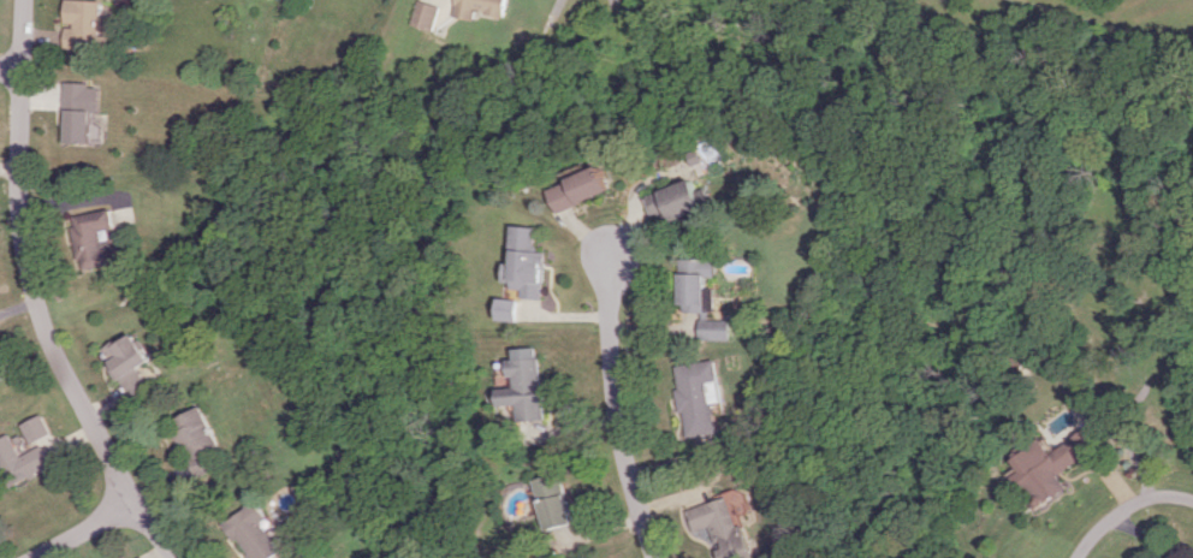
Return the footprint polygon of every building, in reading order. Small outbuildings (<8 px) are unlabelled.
[(64,25),(63,48),(97,50),(98,0),(93,0),(64,0),(63,25),(64,25)] [(427,31),(434,6),(414,0),(412,0),(404,24),(427,31)] [(500,16),(503,0),(450,0),(448,16),(470,20),(471,11),(500,16)] [(62,83),(60,142),(96,143),(97,124),(89,123),(90,109),(95,109),(96,84),(62,83)] [(555,212),(608,191),(599,167),(546,187),(555,212)] [(646,216),(657,213),(659,222),(700,211),(691,180),(640,194),(646,216)] [(76,269),(114,263),(112,246),(98,248),(95,229),(109,227),(106,209),(67,215),(76,269)] [(535,227),(511,225),(508,263),(502,263),(501,281),(510,281),(509,288),(520,289),(519,298),(540,299),(543,251),(534,251),(535,227)] [(710,288),(702,288),(702,277),(711,277),(712,259),(676,258),(675,312),(710,313),(710,288)] [(516,300),(495,297),(493,319),(513,321),(516,300)] [(726,320),(695,319),(695,339),(726,340),(726,320)] [(128,398),(147,386),(135,368),(147,360),(128,331),(102,349),(109,359),(104,363),(128,398)] [(503,359),(504,377),(510,377),(510,388),(492,388),(493,408),(510,408),(510,421),(540,420),(538,358),(503,359)] [(671,365),(680,435),(711,431),(708,403),(716,402),(711,360),(671,365)] [(212,466),(206,454),(218,448),(198,406),(170,419),(196,474),(212,466)] [(21,424),(30,444),(52,433),(42,414),(21,424)] [(1099,447),(1088,428),(1048,451),(1042,439),(1009,458),(1020,475),(1016,478),(1032,506),(1065,486),(1057,472),(1099,447)] [(10,433),(0,438),(0,467),(10,486),(52,465),(42,444),(21,455),(10,433)] [(530,479),(543,530),(570,523),(557,472),(530,479)] [(692,531),(707,527),(713,546),(716,545),(720,557),(747,557),(729,496),(685,509),(692,531)] [(253,501),(224,523),(250,557),(271,557),(281,550),(260,523),(266,518),(253,501)]
